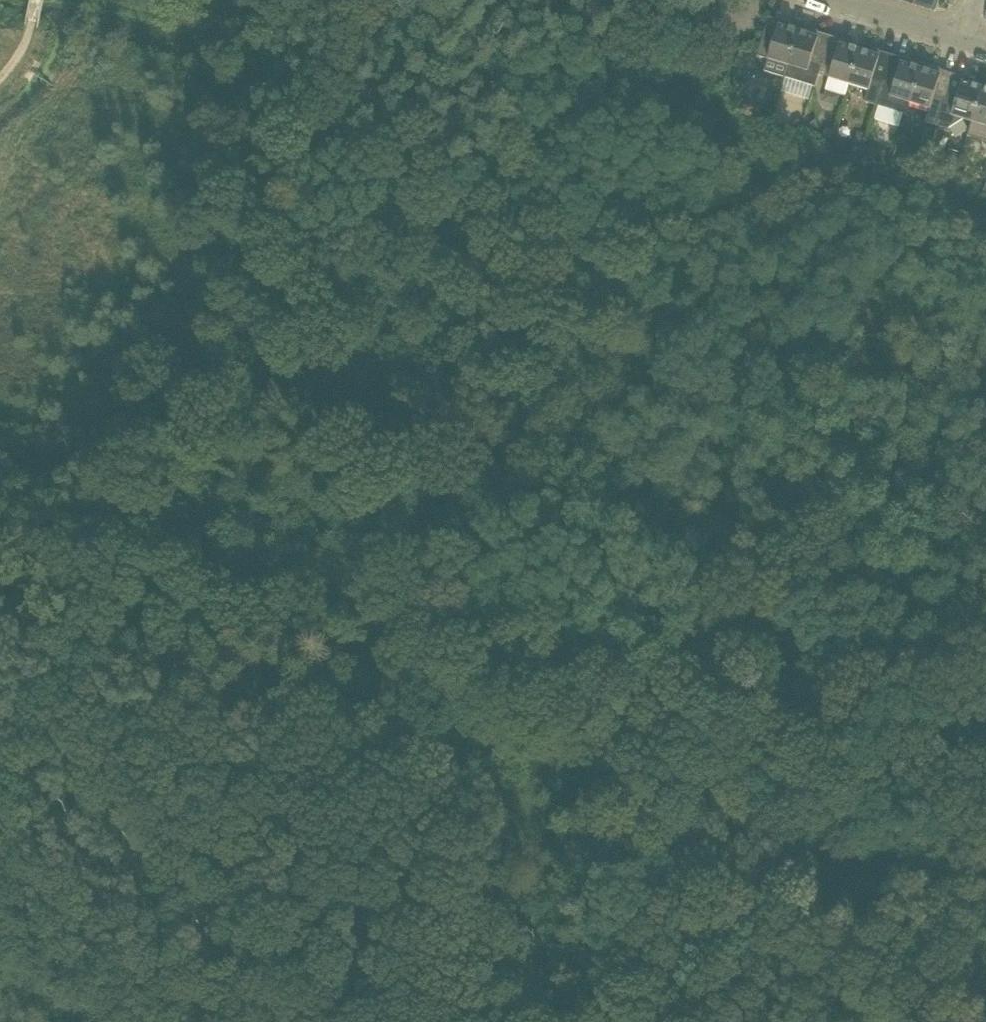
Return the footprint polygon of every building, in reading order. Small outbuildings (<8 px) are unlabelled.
[(784,78),(788,65),(798,32),(789,29),(790,24),(769,18),(757,56),(768,59),(765,72),(784,78)] [(808,35),(798,32),(788,65),(784,78),(816,87),(822,64),(831,36),(809,30),(808,35)] [(849,85),(860,51),(850,48),(852,43),(831,36),(822,64),(833,68),(830,78),(826,90),(846,96),(849,85)] [(868,91),(865,102),(876,106),(891,55),(871,49),(869,54),(860,51),(849,85),(868,91)] [(913,62),(891,55),(876,106),(907,115),(911,103),(921,70),(911,67),(913,62)] [(921,70),(911,103),(931,109),(927,122),(938,125),(942,112),(940,112),(952,74),(932,67),(930,72),(921,70)] [(950,129),(965,119),(971,121),(981,88),(972,85),(974,80),(952,74),(940,112),(942,112),(938,125),(950,129)] [(972,122),(968,135),(985,141),(985,90),(981,88),(971,121),(972,122)] [(800,128),(802,121),(799,120),(793,123),(792,126),(800,128)] [(832,138),(834,130),(826,127),(824,135),(832,138)] [(864,147),(868,135),(858,132),(854,144),(864,147)] [(949,151),(946,162),(957,165),(960,153),(949,151)]
